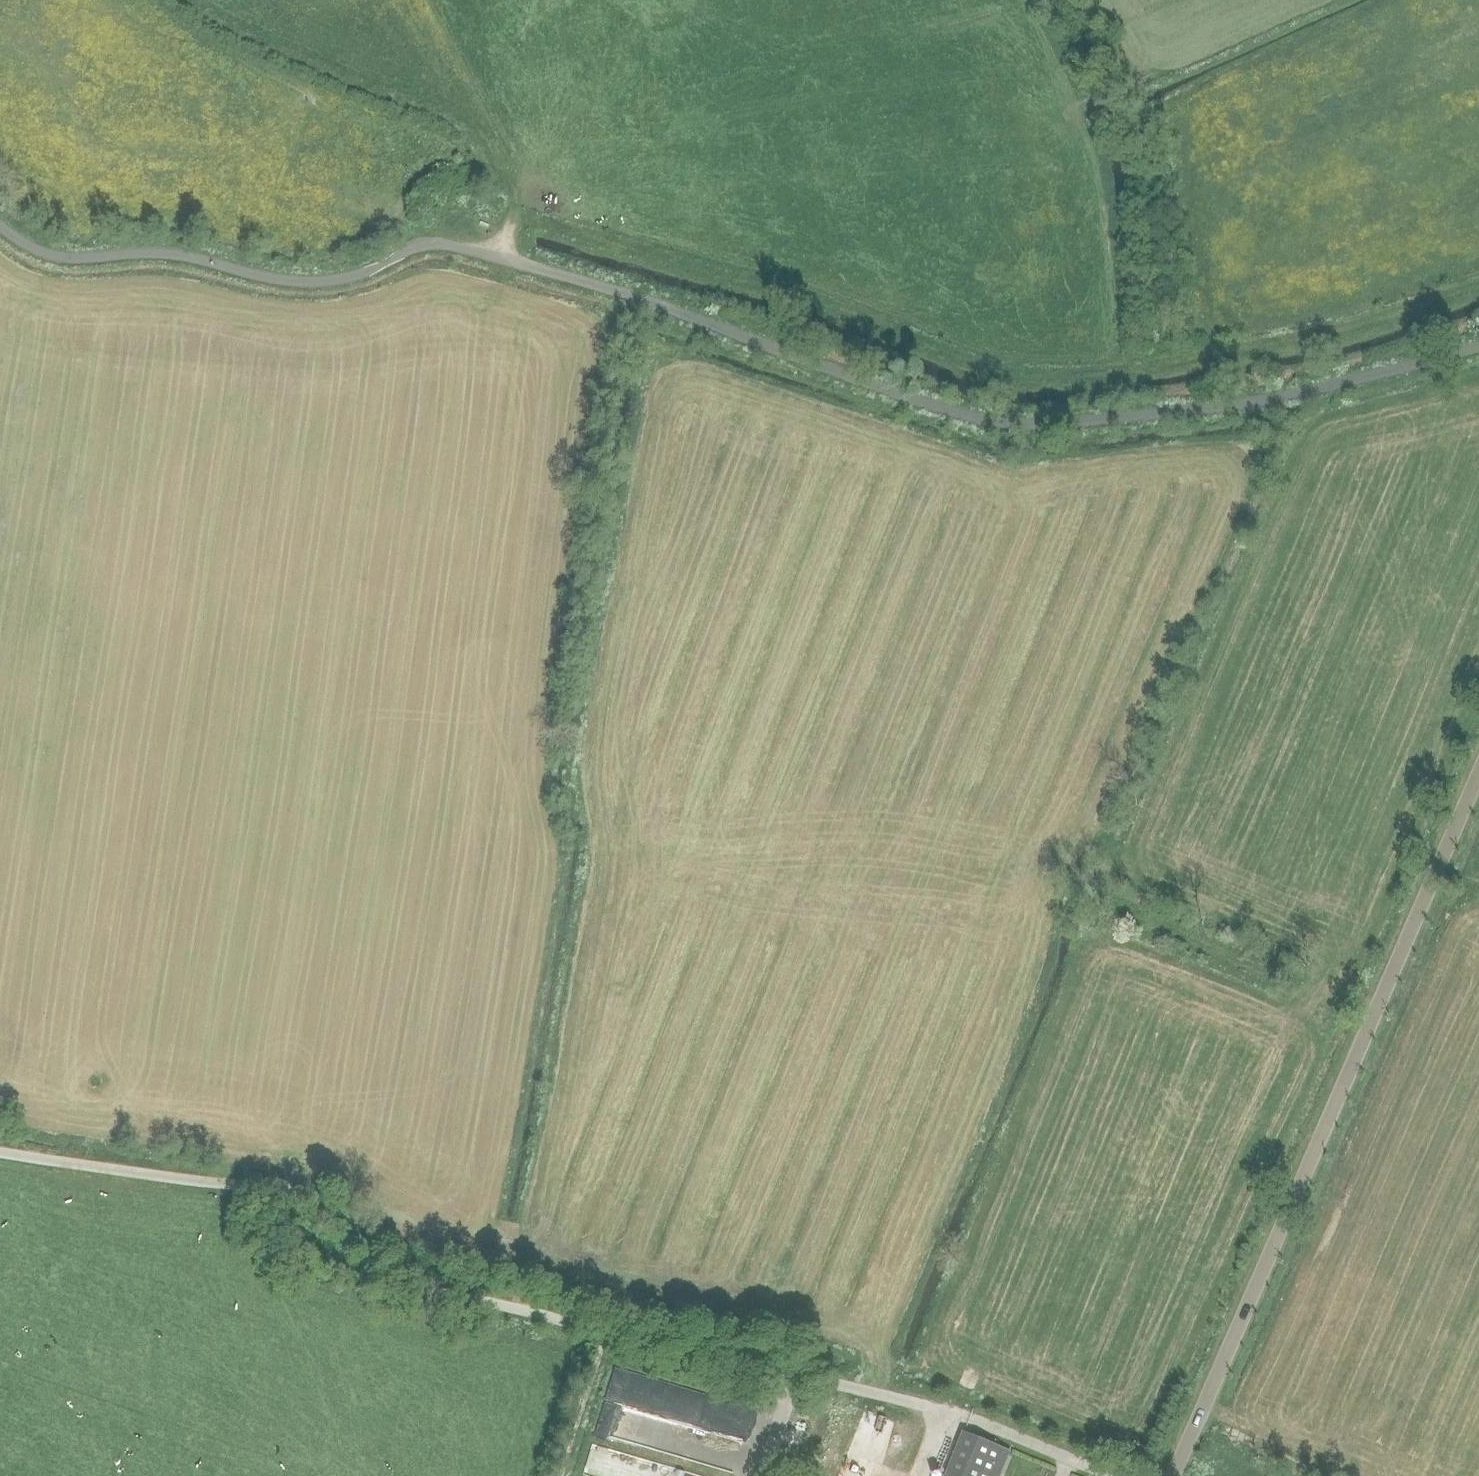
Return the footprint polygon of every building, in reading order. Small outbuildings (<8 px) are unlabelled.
[(1010,1448),(958,1428),(941,1474),(947,1475),(999,1475),(1010,1448)]
